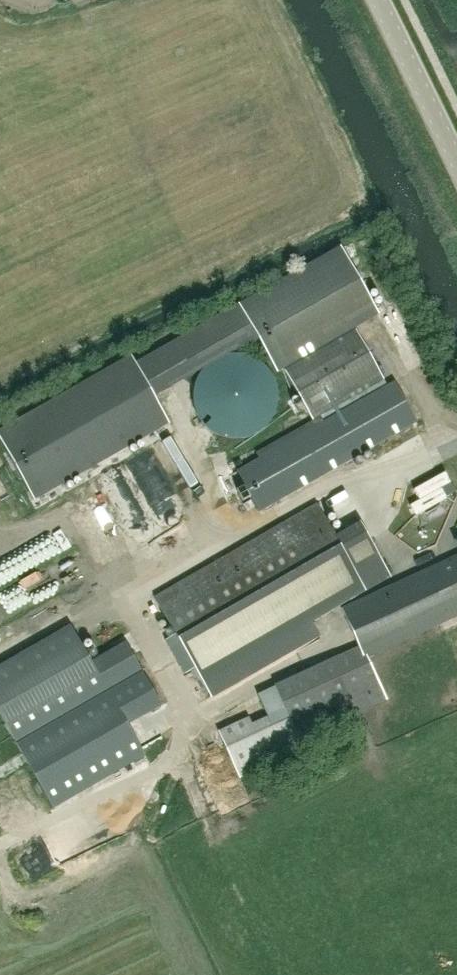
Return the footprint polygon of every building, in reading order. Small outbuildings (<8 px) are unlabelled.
[(259,458),(236,471),(259,512),(416,423),(393,383),(325,421),(320,414),(382,378),(354,327),(378,313),(340,247),(238,305),(256,337),(276,372),(282,368),(312,421),(256,453),(259,458)] [(0,430),(0,440),(33,500),(168,422),(153,395),(208,364),(224,355),(256,337),(238,305),(135,363),(131,355),(0,430)] [(418,500),(409,505),(415,516),(446,498),(441,488),(450,482),(444,472),(413,489),(418,500)] [(315,505),(153,598),(203,684),(365,591),(392,576),(360,521),(333,536),(315,505)] [(455,557),(448,560),(455,577),(456,577),(456,558),(456,559),(455,557)] [(454,618),(456,617),(456,577),(455,577),(448,560),(430,568),(454,618)] [(341,609),(358,647),(364,661),(367,660),(454,618),(430,568),(341,609)] [(0,665),(0,717),(15,742),(53,808),(144,755),(127,724),(161,705),(141,670),(125,642),(91,662),(70,625),(0,665)] [(364,661),(358,647),(274,686),(274,687),(256,695),(267,717),(251,725),(247,718),(217,732),(239,780),(304,749),(300,741),(386,701),(367,660),(364,661)]
